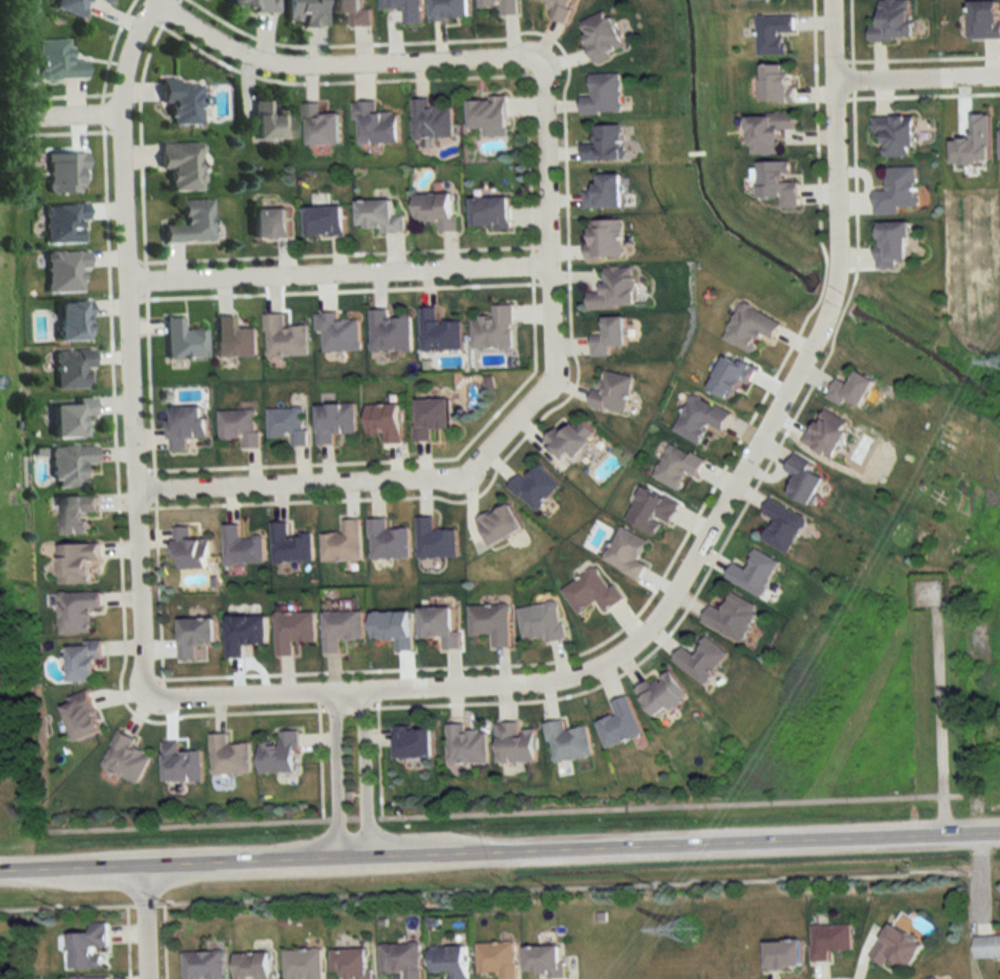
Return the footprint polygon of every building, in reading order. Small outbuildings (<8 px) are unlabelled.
[(78,18),(84,0),(54,0),(51,9),(78,18)] [(225,6),(250,6),(250,13),(274,13),(274,0),(225,0),(225,6)] [(283,19),(300,19),(300,27),(321,27),(321,0),(282,0),(283,19)] [(371,9),(360,9),(360,0),(330,0),(331,12),(349,12),(349,27),(371,26),(371,9)] [(421,24),(421,0),(381,0),(381,9),(404,9),(404,25),(421,24)] [(468,0),(430,0),(430,20),(468,20),(468,0)] [(478,8),(500,7),(500,15),(517,15),(517,0),(478,0),(478,8)] [(574,0),(543,0),(554,4),(549,17),(565,24),(574,0)] [(880,24),(871,24),(871,41),(912,41),(912,0),(880,0),(880,24)] [(970,1),(970,39),(999,39),(999,1),(970,1)] [(625,49),(609,10),(579,22),(595,62),(625,49)] [(759,56),(787,55),(786,34),(795,34),(795,16),(758,17),(759,56)] [(83,79),(83,61),(67,61),(67,40),(36,40),(36,79),(83,79)] [(763,103),(794,103),(794,65),(763,65),(763,103)] [(581,114),(621,113),(621,73),(591,74),(591,96),(581,97),(581,114)] [(167,125),(199,125),(199,81),(158,82),(158,106),(167,106),(167,125)] [(481,136),(506,136),(506,98),(468,99),(468,130),(481,130),(481,136)] [(412,99),(412,138),(452,138),(452,106),(430,107),(430,99),(412,99)] [(268,102),(251,102),(251,140),(288,140),(288,111),(268,111),(268,102)] [(352,102),(353,121),(359,121),(360,144),(398,144),(397,112),(376,113),(376,102),(352,102)] [(340,144),(339,114),(320,115),(320,103),(303,104),(305,146),(340,144)] [(782,153),(781,130),(797,130),(797,113),(749,115),(750,155),(782,153)] [(872,116),(872,136),(885,136),(885,157),(914,157),(914,116),(872,116)] [(583,144),(583,161),(622,161),(622,126),(594,126),(594,144),(583,144)] [(158,143),(158,169),(168,169),(168,191),(200,191),(200,143),(158,143)] [(45,193),(81,193),(81,153),(45,153),(45,193)] [(759,163),(759,199),(781,199),(781,208),(799,208),(799,182),(791,182),(791,163),(759,163)] [(887,168),(888,191),(875,191),(876,215),(899,214),(899,208),(917,207),(917,167),(887,168)] [(622,174),(596,174),(596,190),(584,190),(584,208),(622,208),(622,174)] [(437,233),(456,232),(455,194),(413,195),(414,223),(437,222),(437,233)] [(471,199),(471,231),(509,231),(508,199),(471,199)] [(209,200),(179,201),(180,226),(161,227),(162,243),(211,242),(209,200)] [(391,201),(357,201),(357,232),(403,231),(403,215),(391,215),(391,201)] [(42,206),(44,245),(78,244),(77,222),(85,221),(84,205),(42,206)] [(342,236),(342,207),(305,207),(305,236),(342,236)] [(287,238),(287,209),(249,209),(249,238),(287,238)] [(623,220),(586,221),(587,259),(624,258),(623,220)] [(879,222),(878,269),(897,269),(897,260),(910,260),(910,223),(879,222)] [(87,252),(45,252),(45,293),(80,293),(80,269),(87,269),(87,252)] [(636,307),(635,267),(603,268),(604,292),(587,292),(588,308),(636,307)] [(782,323),(743,302),(724,338),(753,354),(764,334),(774,339),(782,323)] [(55,341),(87,341),(87,303),(55,303),(55,341)] [(513,306),(493,306),(493,317),(471,317),(471,348),(513,348),(513,306)] [(421,350),(462,350),(462,321),(437,321),(437,308),(420,308),(421,350)] [(411,351),(410,318),(388,318),(388,310),(370,310),(371,351),(411,351)] [(359,351),(359,320),(337,320),(337,313),(315,313),(316,332),(323,332),(323,352),(359,351)] [(306,327),(283,327),(283,314),(265,315),(265,356),(307,356),(306,327)] [(215,316),(215,357),(255,357),(255,328),(233,328),(233,316),(215,316)] [(164,318),(165,359),(204,359),(204,330),(181,330),(181,318),(164,318)] [(625,347),(625,318),(604,318),(604,335),(592,335),(592,357),(609,357),(609,347),(625,347)] [(54,389),(84,389),(84,368),(91,368),(91,350),(54,350),(54,389)] [(755,367),(728,352),(708,389),(735,403),(755,367)] [(593,388),(589,408),(627,414),(633,377),(603,371),(600,390),(593,388)] [(837,379),(829,396),(860,412),(876,382),(857,372),(850,386),(837,379)] [(722,431),(731,414),(693,394),(674,431),(700,444),(710,425),(722,431)] [(414,400),(415,442),(431,442),(431,429),(449,429),(449,399),(414,400)] [(92,416),(92,400),(50,400),(50,438),(81,438),(81,416),(92,416)] [(365,405),(366,435),(382,434),(382,444),(401,444),(400,404),(365,405)] [(355,434),(355,405),(317,405),(317,445),(334,445),(334,434),(355,434)] [(168,453),(186,453),(186,440),(204,440),(204,408),(168,408),(168,453)] [(306,447),(305,408),(267,409),(268,438),(289,438),(290,447),(306,447)] [(803,443),(832,459),(852,424),(822,408),(803,443)] [(219,441),(241,440),(241,449),(258,449),(257,410),(218,411),(219,441)] [(557,426),(544,441),(569,464),(597,434),(584,422),(578,428),(571,422),(563,431),(557,426)] [(705,460),(671,443),(653,478),(678,490),(687,473),(696,478),(705,460)] [(51,488),(82,488),(82,464),(94,464),(94,446),(51,446),(51,488)] [(789,495),(811,506),(827,473),(793,456),(786,471),(798,476),(789,495)] [(561,486),(538,464),(524,479),(520,475),(509,486),(535,512),(561,486)] [(642,486),(626,522),(657,536),(663,522),(670,525),(680,503),(642,486)] [(85,513),(97,513),(97,496),(57,497),(59,535),(86,534),(85,513)] [(788,554),(807,519),(770,498),(761,514),(773,520),(762,540),(788,554)] [(488,547),(522,533),(510,504),(476,518),(488,547)] [(457,530),(433,530),(433,518),(416,518),(417,559),(457,559),(457,530)] [(369,560),(409,560),(409,530),(386,530),(386,519),(369,520),(369,560)] [(360,562),(359,520),(342,520),(342,534),(320,535),(320,562),(360,562)] [(312,563),(312,536),(287,537),(287,524),(271,524),(272,564),(312,563)] [(223,526),(223,566),(264,565),(263,538),(239,538),(239,526),(223,526)] [(638,580),(646,566),(637,561),(647,541),(621,527),(602,562),(638,580)] [(174,570),(209,570),(209,540),(190,540),(189,528),(173,528),(174,570)] [(57,584),(90,584),(89,562),(98,562),(98,545),(57,545),(57,584)] [(732,563),(725,581),(764,597),(779,561),(755,551),(747,570),(732,563)] [(561,590),(577,615),(596,603),(603,613),(623,600),(614,585),(608,588),(595,568),(561,590)] [(88,634),(88,610),(99,610),(99,593),(57,593),(57,634),(88,634)] [(741,644),(759,607),(730,593),(721,612),(709,606),(701,624),(741,644)] [(523,642),(544,638),(545,644),(565,641),(558,602),(517,610),(523,642)] [(509,607),(469,607),(469,636),(491,636),(491,649),(510,649),(509,607)] [(441,650),(460,650),(460,633),(452,633),(452,610),(421,610),(421,639),(441,639),(441,650)] [(315,643),(315,613),(274,613),(274,656),(293,656),(293,643),(315,643)] [(339,641),(363,641),(363,613),(323,613),(323,653),(339,653),(339,641)] [(411,613),(370,613),(371,641),(393,641),(393,652),(411,652),(411,613)] [(266,646),(265,618),(226,618),(226,659),(243,659),(243,646),(266,646)] [(177,620),(177,661),(196,661),(196,648),(213,648),(213,620),(177,620)] [(728,654),(707,638),(693,656),(682,647),(671,660),(702,685),(728,654)] [(98,645),(66,646),(67,683),(99,682),(98,645)] [(670,670),(636,690),(652,719),(686,699),(670,670)] [(100,734),(87,692),(59,701),(72,743),(100,734)] [(628,696),(611,701),(615,716),(596,722),(604,747),(640,736),(628,696)] [(591,756),(586,727),(564,730),(563,720),(545,723),(551,762),(591,756)] [(534,729),(519,730),(519,723),(496,723),(497,763),(535,762),(534,729)] [(465,732),(465,725),(447,725),(448,764),(487,764),(487,731),(465,732)] [(432,758),(432,727),(396,728),(396,758),(432,758)] [(137,785),(150,756),(131,747),(134,740),(116,731),(99,768),(137,785)] [(259,773),(298,773),(298,732),(279,732),(279,742),(259,742),(259,773)] [(210,735),(211,774),(250,774),(249,745),(227,745),(227,735),(210,735)] [(162,742),(163,782),(202,782),(201,752),(179,753),(178,742),(162,742)] [(106,921),(107,946),(93,946),(93,954),(101,954),(102,966),(71,967),(69,933),(89,932),(88,922),(106,921)] [(868,956),(884,966),(888,959),(907,970),(923,944),(889,923),(868,956)] [(850,951),(850,924),(810,924),(810,961),(828,961),(828,951),(850,951)] [(973,936),(973,958),(999,958),(999,935),(973,936)] [(799,940),(762,941),(763,969),(800,968),(799,940)] [(476,976),(497,976),(497,978),(514,978),(514,942),(476,942),(476,976)] [(419,944),(379,944),(379,972),(402,972),(402,978),(419,978),(419,944)] [(562,975),(562,945),(524,946),(524,976),(562,975)] [(449,972),(449,978),(466,978),(466,946),(429,946),(429,972),(449,972)] [(282,978),(321,978),(321,949),(282,949),(282,978)] [(331,973),(340,973),(340,978),(355,978),(369,978),(369,949),(331,949),(331,973)] [(183,978),(224,978),(224,951),(183,951),(183,978)] [(271,952),(234,953),(235,978),(272,978),(271,952)]
